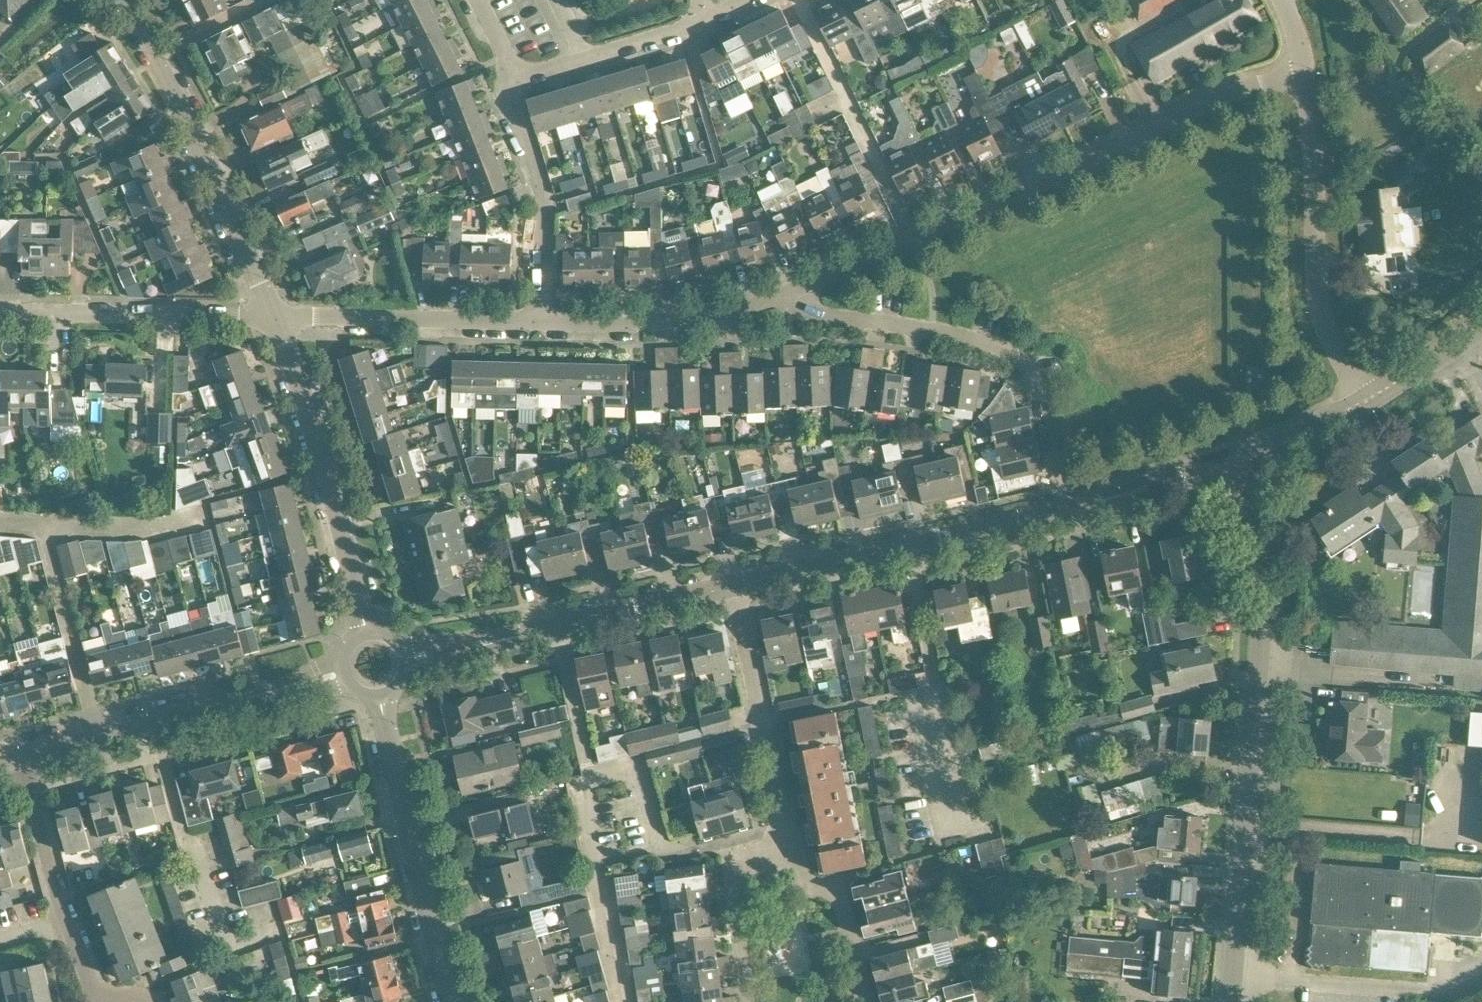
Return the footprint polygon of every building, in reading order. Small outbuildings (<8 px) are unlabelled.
[(11,20),(14,17),(31,0),(0,0),(0,9),(11,20)] [(184,3),(195,25),(229,8),(225,0),(190,0),(184,3)] [(243,22),(255,44),(270,37),(296,90),(337,70),(322,39),(309,45),(294,14),(310,6),(307,0),(286,0),(243,22)] [(355,11),(366,6),(364,0),(355,0),(351,2),(355,11)] [(392,3),(403,24),(437,7),(433,0),(399,0),(392,3)] [(814,9),(832,46),(853,35),(867,63),(880,56),(874,45),(867,29),(866,30),(860,18),(849,24),(837,0),(832,0),(814,9)] [(860,18),(866,30),(867,29),(874,45),(895,35),(895,36),(909,29),(901,13),(900,13),(894,2),(893,0),(894,2),(883,7),(879,0),(851,0),(860,18)] [(894,2),(900,13),(901,13),(909,29),(943,13),(936,0),(893,0),(894,2)] [(1075,21),(1064,0),(1057,0),(1049,4),(1061,28),(1075,21)] [(1138,21),(1173,0),(1124,0),(1123,1),(1132,18),(1135,16),(1138,21)] [(1134,46),(1155,82),(1209,51),(1207,47),(1226,37),(1227,39),(1259,21),(1248,0),(1219,0),(1219,1),(1164,31),(1163,30),(1134,46)] [(1375,11),(1378,9),(1398,37),(1427,17),(1415,0),(1368,0),(1375,11)] [(394,20),(385,5),(357,23),(365,37),(394,20)] [(437,7),(403,24),(413,44),(442,30),(436,19),(442,16),(437,7)] [(782,10),(761,20),(781,61),(813,46),(802,22),(791,28),(782,10)] [(338,17),(343,28),(352,23),(347,13),(338,17)] [(1024,19),(1013,25),(1018,35),(1028,28),(1024,19)] [(761,20),(740,30),(761,71),(781,61),(761,20)] [(352,23),(343,28),(350,41),(359,36),(352,23)] [(982,36),(991,32),(987,23),(978,27),(982,36)] [(238,36),(233,27),(203,41),(219,73),(220,72),(226,84),(249,73),(244,62),(256,56),(244,33),(238,36)] [(1428,74),(1463,47),(1449,27),(1412,55),(1428,74)] [(442,30),(413,44),(424,65),(457,48),(452,38),(447,40),(442,30)] [(720,40),(723,45),(735,68),(741,80),(760,71),(761,71),(740,30),(720,40)] [(69,79),(45,95),(52,104),(75,89),(76,90),(88,82),(124,58),(114,42),(103,49),(92,32),(72,45),(83,62),(86,59),(91,66),(69,79)] [(700,79),(706,98),(708,105),(722,98),(725,103),(746,92),(740,81),(741,80),(735,68),(723,45),(702,55),(711,74),(700,79)] [(457,48),(424,65),(434,85),(463,71),(457,59),(462,57),(457,48)] [(929,52),(921,55),(928,69),(936,65),(929,52)] [(1071,58),(1059,65),(1062,71),(1060,73),(1057,72),(1046,78),(1045,80),(1043,81),(1066,124),(1089,112),(1079,93),(1087,90),(1081,78),(1101,68),(1093,52),(1073,62),(1071,58)] [(364,70),(373,65),(367,54),(358,58),(364,70)] [(75,89),(52,104),(63,122),(75,110),(106,91),(134,74),(124,58),(88,82),(76,90),(75,89)] [(686,59),(667,65),(676,98),(696,92),(686,59)] [(645,65),(626,71),(635,103),(634,103),(638,114),(657,109),(656,104),(657,103),(647,71),(645,65)] [(667,65),(647,71),(657,103),(656,104),(657,109),(660,120),(681,113),(676,98),(667,65)] [(626,71),(606,77),(616,109),(634,103),(635,103),(626,71)] [(9,81),(0,72),(0,90),(9,81)] [(1004,91),(990,98),(1002,121),(1015,114),(1020,124),(1023,122),(1032,141),(1066,124),(1043,81),(1038,72),(1019,82),(1003,90),(1004,91)] [(95,120),(96,121),(144,90),(134,74),(106,91),(110,97),(88,110),(89,112),(73,122),(82,136),(95,120)] [(355,74),(346,79),(352,90),(360,86),(361,86),(355,74)] [(817,98),(834,89),(828,76),(810,85),(817,98)] [(606,77),(586,83),(596,115),(616,109),(606,77)] [(436,92),(444,114),(475,102),(471,91),(476,89),(472,78),(436,92)] [(586,83),(567,89),(576,121),(596,115),(586,83)] [(264,106),(285,96),(280,85),(259,96),(264,106)] [(567,89),(547,94),(557,126),(576,121),(567,89)] [(144,90),(96,121),(107,139),(155,109),(144,90)] [(974,120),(960,127),(964,136),(978,164),(1001,153),(988,128),(1002,121),(990,98),(986,90),(972,97),(976,105),(973,106),(971,113),(974,120)] [(307,92),(285,102),(267,110),(268,112),(242,124),(253,149),(279,137),(281,142),(295,136),(287,119),(296,115),(295,114),(314,106),(307,92)] [(363,92),(354,96),(359,107),(360,106),(366,118),(375,113),(369,102),(368,102),(363,92)] [(547,94),(527,100),(537,132),(557,126),(547,94)] [(894,139),(880,146),(903,194),(926,183),(920,170),(933,163),(941,179),(923,142),(900,96),(890,101),(900,122),(894,139)] [(790,98),(778,104),(784,115),(796,110),(790,98)] [(475,102),(444,114),(453,135),(489,121),(485,111),(480,114),(475,102)] [(937,135),(923,142),(941,179),(963,168),(951,142),(964,136),(960,127),(948,102),(933,109),(939,120),(936,121),(934,128),(937,135)] [(782,116),(787,126),(788,127),(812,116),(807,105),(796,110),(784,115),(782,116)] [(1419,124),(1427,134),(1442,122),(1434,112),(1419,124)] [(788,127),(787,126),(767,136),(773,148),(792,137),(796,136),(808,130),(817,126),(812,116),(788,127)] [(489,121),(453,135),(461,156),(492,145),(487,134),(493,131),(489,121)] [(374,137),(382,134),(377,122),(369,126),(374,137)] [(808,130),(796,136),(799,140),(811,134),(808,130)] [(271,188),(289,179),(298,175),(290,158),(295,156),(296,159),(309,153),(302,139),(284,147),(286,151),(259,163),(271,188)] [(380,155),(390,151),(386,139),(376,142),(380,155)] [(854,163),(831,174),(837,185),(842,197),(853,220),(876,209),(865,186),(876,180),(857,141),(846,147),(854,163)] [(132,166),(137,177),(170,163),(167,155),(161,157),(156,144),(113,163),(117,173),(132,166)] [(492,145),(461,156),(470,178),(506,164),(502,154),(496,156),(492,145)] [(657,180),(670,176),(667,168),(660,145),(648,148),(654,172),(657,180)] [(733,149),(723,154),(728,165),(738,161),(733,149)] [(706,157),(693,160),(696,168),(716,163),(712,150),(705,152),(706,157)] [(20,161),(20,151),(4,151),(0,155),(0,161),(10,161),(20,161)] [(401,170),(412,166),(408,155),(397,159),(401,170)] [(73,166),(78,177),(100,168),(95,157),(73,166)] [(750,173),(760,168),(755,158),(745,163),(750,173)] [(338,172),(334,163),(333,160),(304,173),(309,184),(338,172)] [(696,168),(693,160),(683,163),(685,171),(696,168)] [(24,161),(20,161),(10,161),(10,173),(24,173),(24,161)] [(61,161),(47,161),(47,173),(66,173),(61,161)] [(610,164),(615,183),(618,192),(638,186),(635,177),(627,179),(622,161),(610,164)] [(726,167),(719,169),(722,181),(748,173),(743,162),(726,167)] [(127,195),(132,206),(175,188),(169,175),(174,173),(170,163),(137,177),(142,189),(127,195)] [(506,164),(470,178),(479,200),(508,188),(504,176),(509,174),(506,164)] [(818,175),(796,186),(798,191),(803,201),(809,213),(820,236),(843,225),(832,202),(842,197),(837,185),(828,167),(817,173),(818,175)] [(387,172),(392,184),(401,181),(397,168),(387,172)] [(656,180),(654,172),(644,175),(646,183),(656,180)] [(584,176),(571,180),(574,189),(587,185),(584,176)] [(762,201),(765,207),(775,229),(786,252),(809,241),(798,218),(809,213),(803,201),(798,191),(796,186),(791,176),(779,181),(783,191),(762,201)] [(81,184),(88,200),(98,196),(91,179),(81,184)] [(329,180),(296,195),(277,203),(286,223),(297,218),(299,223),(300,222),(302,226),(318,219),(310,203),(334,192),(329,180)] [(571,180),(560,183),(563,192),(574,189),(571,180)] [(401,181),(392,184),(397,197),(406,193),(401,181)] [(618,192),(615,183),(604,186),(606,195),(618,192)] [(175,188),(132,206),(136,216),(151,210),(157,222),(189,207),(186,199),(181,202),(175,188)] [(1369,213),(1364,213),(1366,233),(1371,232),(1371,240),(1367,240),(1368,251),(1390,249),(1392,274),(1412,272),(1409,247),(1418,246),(1416,226),(1402,228),(1399,191),(1367,195),(1369,213)] [(591,192),(566,200),(570,212),(595,205),(591,192)] [(507,194),(488,201),(483,203),(488,215),(511,206),(507,194)] [(345,218),(371,206),(366,195),(340,206),(345,218)] [(98,196),(88,200),(97,222),(107,217),(98,196)] [(715,219),(696,224),(696,227),(699,238),(702,251),(708,276),(733,269),(726,244),(738,241),(735,228),(732,218),(728,200),(717,203),(712,210),(715,219)] [(362,233),(362,235),(395,221),(388,203),(355,217),(362,233)] [(147,239),(152,250),(194,232),(188,219),(193,217),(189,207),(157,222),(162,233),(147,239)] [(450,243),(450,256),(462,257),(462,282),(487,283),(487,243),(487,234),(463,234),(463,220),(471,220),(471,207),(451,215),(450,243)] [(759,223),(735,228),(738,241),(744,266),(769,260),(762,235),(775,229),(765,207),(754,212),(759,223)] [(332,255),(304,267),(315,295),(344,283),(337,266),(352,260),(343,241),(362,233),(355,217),(323,230),(328,242),(327,243),(332,255)] [(9,234),(9,251),(10,251),(10,220),(0,219),(0,233),(9,234)] [(404,235),(413,231),(408,219),(399,222),(404,235)] [(47,220),(10,220),(10,251),(20,251),(20,261),(23,261),(23,274),(48,274),(48,239),(47,239),(47,220)] [(48,239),(48,274),(71,274),(71,261),(74,261),(74,251),(101,251),(87,220),(62,220),(62,239),(48,239)] [(101,230),(107,244),(116,240),(110,226),(101,230)] [(686,241),(663,246),(666,261),(672,285),(697,279),(690,254),(702,251),(696,227),(684,230),(686,241)] [(650,231),(626,232),(626,248),(626,261),(627,287),(652,287),(652,261),(666,261),(663,246),(662,228),(649,228),(650,231)] [(600,248),(589,249),(590,288),(615,288),(614,262),(626,261),(626,248),(626,232),(626,231),(600,232),(600,248)] [(194,232),(152,250),(156,261),(171,254),(176,265),(208,251),(205,243),(200,246),(194,232)] [(590,288),(589,249),(574,249),(574,239),(569,234),(557,233),(557,250),(564,251),(565,289),(590,288)] [(425,237),(412,237),(412,257),(425,258),(424,282),(450,282),(450,256),(450,243),(425,243),(425,237)] [(116,240),(107,244),(116,266),(125,262),(116,240)] [(487,243),(487,283),(511,284),(512,244),(487,243)] [(165,283),(165,284),(170,295),(213,277),(207,263),(213,261),(208,251),(176,265),(180,276),(165,283)] [(416,344),(415,364),(415,368),(427,368),(428,344),(416,344)] [(428,344),(427,368),(447,369),(448,345),(428,344)] [(764,368),(764,373),(765,373),(766,408),(767,408),(798,406),(796,367),(796,344),(784,345),(785,367),(764,368)] [(807,344),(796,344),(796,367),(798,406),(831,405),(829,376),(829,365),(808,366),(807,344)] [(340,358),(347,380),(375,371),(369,349),(340,358)] [(222,380),(211,384),(211,385),(250,371),(243,350),(214,360),(222,380)] [(175,376),(174,393),(182,393),(183,376),(190,376),(190,355),(175,355),(175,375),(175,376)] [(476,361),(453,361),(452,407),(475,408),(476,361)] [(476,361),(475,408),(496,408),(498,362),(476,361)] [(904,376),(900,406),(911,407),(911,401),(943,406),(949,366),(916,361),(914,377),(904,376)] [(498,362),(496,408),(517,408),(518,392),(519,362),(498,362)] [(541,363),(519,362),(518,392),(517,408),(540,409),(540,393),(541,363)] [(541,363),(540,393),(561,393),(562,363),(541,363)] [(562,363),(561,393),(583,394),(584,364),(562,363)] [(584,364),(583,394),(604,394),(603,407),(604,407),(605,364),(584,364)] [(605,364),(604,407),(627,407),(627,365),(605,364)] [(89,366),(88,386),(88,389),(108,389),(108,392),(144,393),(144,366),(109,365),(109,367),(89,366)] [(837,377),(829,376),(831,405),(866,410),(872,370),(839,366),(837,377)] [(949,366),(943,406),(975,410),(976,405),(977,395),(981,371),(949,366)] [(375,371),(347,380),(353,401),(382,392),(382,391),(394,388),(387,367),(375,371)] [(701,368),(668,369),(670,409),(702,408),(701,375),(701,368)] [(636,370),(637,390),(638,411),(670,409),(668,369),(636,370)] [(872,370),(866,410),(898,415),(900,406),(904,376),(903,376),(904,375),(872,370)] [(10,425),(10,406),(24,406),(25,371),(1,371),(1,384),(0,384),(0,425),(10,425)] [(24,406),(24,425),(38,425),(51,426),(81,426),(77,414),(76,411),(51,411),(51,384),(48,384),(48,371),(25,371),(24,406)] [(219,405),(229,401),(258,391),(250,371),(211,385),(219,405)] [(743,373),(733,374),(734,414),(767,413),(767,408),(766,408),(765,373),(764,373),(743,373)] [(721,374),(701,375),(702,408),(702,415),(734,414),(733,374),(721,374)] [(426,400),(439,396),(439,395),(447,395),(447,378),(439,378),(439,379),(435,380),(429,390),(424,392),(426,400)] [(1004,385),(979,417),(989,428),(992,427),(997,448),(1036,439),(1028,407),(1017,409),(1013,391),(1004,385)] [(182,393),(174,393),(174,410),(182,410),(182,398),(183,402),(192,399),(190,391),(182,393)] [(236,420),(236,422),(265,411),(258,391),(229,401),(236,420)] [(382,392),(353,401),(359,421),(388,412),(382,392)] [(439,395),(439,396),(438,412),(446,412),(447,395),(439,395)] [(977,395),(976,405),(983,406),(985,396),(977,395)] [(72,397),(76,411),(77,414),(84,414),(84,397),(72,397)] [(226,448),(272,432),(265,411),(236,422),(221,427),(228,447),(226,448)] [(388,412),(359,421),(366,442),(403,431),(402,430),(395,432),(388,412)] [(147,443),(171,444),(172,414),(148,413),(147,443)] [(1395,461),(1413,488),(1448,465),(1451,470),(1457,484),(1480,474),(1472,456),(1481,450),(1481,416),(1462,429),(1465,433),(1435,453),(1427,440),(1395,461)] [(941,418),(940,429),(952,431),(954,420),(941,418)] [(179,422),(179,439),(187,440),(187,423),(179,422)] [(448,422),(441,424),(435,426),(438,436),(436,436),(438,442),(446,440),(453,438),(448,422)] [(403,431),(366,442),(374,440),(380,461),(420,448),(420,447),(409,450),(403,431)] [(272,432),(226,448),(233,469),(280,452),(272,432)] [(718,434),(705,435),(705,443),(718,442),(718,434)] [(673,447),(686,447),(687,435),(674,435),(673,447)] [(909,435),(899,437),(901,446),(911,444),(909,435)] [(637,451),(638,453),(649,452),(648,437),(636,438),(637,451)] [(453,438),(446,440),(451,456),(458,454),(453,438)] [(187,440),(179,439),(178,456),(186,457),(187,440)] [(992,468),(993,473),(998,493),(1037,483),(1034,472),(1043,470),(1036,439),(997,448),(1001,465),(992,468)] [(620,441),(604,445),(606,453),(622,449),(620,441)] [(771,455),(782,452),(779,443),(768,446),(771,455)] [(801,445),(804,455),(813,452),(811,443),(801,445)] [(948,459),(936,462),(945,499),(967,494),(958,457),(967,455),(965,444),(945,449),(948,459)] [(587,449),(589,457),(606,453),(604,445),(587,449)] [(380,461),(386,481),(415,472),(426,469),(423,457),(420,448),(380,461)] [(747,449),(736,451),(738,460),(749,457),(747,449)] [(577,451),(560,456),(562,463),(579,459),(577,451)] [(625,454),(627,463),(639,460),(638,453),(637,451),(625,454)] [(280,452),(233,469),(240,467),(247,487),(287,472),(280,452)] [(536,467),(537,453),(518,452),(517,466),(536,467)] [(923,454),(903,459),(905,469),(915,467),(923,505),(945,499),(936,462),(926,464),(923,454)] [(466,459),(471,475),(479,473),(474,456),(466,459)] [(479,473),(471,475),(474,483),(490,480),(495,479),(495,471),(495,456),(475,456),(474,456),(479,473)] [(544,460),(546,467),(562,463),(560,456),(544,460)] [(837,503),(845,501),(847,501),(843,484),(841,478),(839,467),(836,457),(822,460),(825,470),(819,472),(821,482),(810,484),(819,523),(841,517),(837,503)] [(885,474),(874,476),(883,514),(904,509),(896,472),(905,469),(903,459),(893,461),(887,463),(883,464),(885,474)] [(860,513),(861,519),(883,514),(874,476),(863,479),(860,469),(851,471),(850,464),(839,467),(841,478),(843,484),(847,501),(856,498),(860,513)] [(533,467),(517,471),(519,479),(535,475),(533,467)] [(178,469),(177,486),(185,486),(193,482),(190,470),(186,471),(186,469),(178,469)] [(462,489),(469,486),(465,470),(457,472),(462,489)] [(500,475),(502,483),(519,479),(517,471),(500,475)] [(415,472),(386,481),(393,502),(422,493),(415,472)] [(1457,484),(1463,498),(1456,498),(1453,529),(1450,564),(1445,631),(1481,634),(1481,479),(1480,474),(1457,484)] [(642,476),(633,478),(635,487),(644,485),(642,476)] [(726,505),(735,542),(756,537),(747,499),(745,489),(744,485),(723,490),(724,494),(719,495),(718,490),(719,490),(716,476),(709,478),(710,481),(711,485),(713,496),(716,507),(726,505)] [(797,477),(776,482),(779,493),(789,490),(797,528),(819,523),(810,484),(799,487),(797,477)] [(177,486),(177,511),(203,505),(202,500),(213,497),(208,478),(193,482),(185,486),(177,486)] [(291,482),(261,490),(267,512),(296,504),(291,482)] [(747,499),(756,537),(778,532),(770,495),(779,493),(776,482),(757,486),(745,489),(747,499)] [(1389,483),(1363,500),(1377,522),(1382,518),(1395,537),(1389,537),(1386,561),(1414,563),(1417,539),(1415,539),(1416,526),(1400,500),(1389,483)] [(702,494),(682,498),(686,513),(685,513),(694,552),(716,547),(707,509),(716,507),(713,496),(711,485),(705,486),(708,497),(703,499),(702,494)] [(986,485),(975,488),(979,504),(990,501),(986,485)] [(1334,550),(1350,539),(1351,539),(1348,533),(1371,518),(1374,524),(1377,522),(1363,500),(1355,487),(1328,505),(1330,508),(1327,510),(1328,511),(1314,520),(1334,550)] [(228,499),(211,503),(213,511),(230,507),(228,499)] [(645,524),(654,522),(649,501),(633,505),(635,511),(620,514),(620,513),(619,513),(622,528),(631,566),(654,561),(645,524)] [(650,501),(649,501),(654,522),(664,519),(673,557),(694,552),(685,513),(674,516),(672,506),(656,510),(654,501),(650,502),(650,501)] [(573,505),(576,518),(585,516),(582,503),(573,505)] [(267,512),(272,532),(272,533),(302,525),(296,504),(267,512)] [(458,508),(405,520),(416,568),(434,564),(433,560),(448,556),(446,549),(466,544),(458,508)] [(507,519),(510,535),(524,532),(520,516),(507,519)] [(571,534),(559,537),(568,575),(590,570),(581,532),(591,530),(588,519),(568,524),(571,534)] [(631,566),(622,528),(612,530),(610,520),(590,525),(589,519),(588,519),(591,530),(592,536),(602,534),(610,571),(631,566)] [(229,521),(216,524),(221,545),(230,543),(226,528),(231,527),(229,521)] [(526,534),(522,534),(531,572),(544,569),(547,580),(568,575),(559,537),(548,539),(546,529),(537,531),(535,523),(524,525),(526,534)] [(272,533),(272,532),(260,535),(265,556),(278,553),(307,546),(302,525),(272,533)] [(190,534),(191,536),(197,559),(210,555),(212,562),(219,560),(216,545),(212,528),(190,534)] [(507,538),(518,584),(533,581),(522,534),(507,538)] [(1161,540),(1165,559),(1170,558),(1175,582),(1194,578),(1196,591),(1209,588),(1201,549),(1196,550),(1193,534),(1161,540)] [(0,535),(0,559),(8,557),(10,564),(18,562),(11,536),(3,535),(0,535)] [(185,535),(169,540),(175,564),(192,559),(185,535)] [(36,538),(11,536),(18,562),(27,559),(27,562),(42,558),(36,538)] [(88,540),(80,542),(86,564),(107,559),(102,540),(88,540)] [(125,541),(125,542),(132,568),(149,564),(143,540),(132,540),(125,542),(125,541)] [(169,540),(149,545),(156,574),(176,569),(175,564),(169,540)] [(125,541),(107,541),(115,572),(132,568),(125,542),(125,541)] [(230,543),(221,545),(226,561),(228,566),(244,562),(238,541),(235,542),(230,543)] [(60,548),(67,578),(88,572),(86,564),(80,542),(60,548)] [(434,564),(416,568),(424,603),(465,593),(461,578),(454,579),(450,566),(470,561),(466,544),(446,549),(448,556),(433,560),(434,564)] [(271,577),(275,576),(283,574),(283,575),(305,569),(305,570),(313,567),(307,546),(278,553),(265,556),(271,577)] [(1102,553),(1106,572),(1111,593),(1127,590),(1130,608),(1145,605),(1134,548),(1115,551),(1115,550),(1102,553)] [(1047,565),(1049,573),(1058,617),(1089,611),(1078,558),(1047,565)] [(244,562),(228,566),(229,571),(233,588),(242,586),(238,571),(245,569),(244,562)] [(283,574),(275,576),(271,577),(261,580),(264,590),(278,586),(281,598),(310,590),(305,570),(305,569),(283,575),(283,574)] [(990,580),(994,600),(995,610),(1030,603),(1028,590),(1024,571),(1013,573),(1014,575),(990,580)] [(952,588),(936,591),(942,624),(958,621),(962,643),(993,637),(987,607),(971,610),(966,584),(952,587),(952,588)] [(898,585),(870,590),(878,628),(892,625),(895,643),(909,640),(900,594),(902,594),(901,589),(899,589),(898,585)] [(242,586),(233,588),(238,604),(246,602),(242,586)] [(310,590),(281,598),(286,619),(315,611),(310,590)] [(844,596),(848,615),(855,651),(868,648),(865,631),(878,628),(870,590),(856,593),(856,591),(851,592),(851,594),(844,596)] [(218,601),(208,603),(223,660),(245,654),(234,614),(233,609),(221,612),(218,601)] [(802,636),(806,656),(809,668),(822,665),(821,659),(831,657),(827,637),(839,634),(832,601),(807,606),(812,634),(802,636)] [(202,617),(190,620),(202,665),(223,660),(208,603),(208,606),(200,608),(202,617)] [(1205,618),(1176,624),(1172,606),(1158,609),(1165,642),(1176,640),(1208,633),(1205,618)] [(1149,646),(1165,642),(1158,609),(1142,612),(1149,646)] [(254,627),(249,610),(242,612),(246,629),(254,627)] [(315,611),(286,619),(292,640),(321,632),(315,611)] [(246,629),(242,612),(234,614),(245,654),(260,650),(254,631),(254,627),(246,629)] [(763,620),(770,655),(773,665),(787,662),(788,662),(802,660),(792,615),(763,620)] [(1037,646),(1051,644),(1046,617),(1032,620),(1037,646)] [(162,631),(150,634),(153,647),(159,669),(158,669),(160,676),(182,671),(168,620),(160,622),(162,631)] [(168,620),(182,671),(202,665),(190,620),(179,623),(180,626),(171,628),(168,620)] [(1093,651),(1109,648),(1104,620),(1088,624),(1093,651)] [(110,621),(102,623),(117,679),(138,674),(130,645),(129,645),(126,632),(125,630),(113,633),(110,621)] [(1445,631),(1336,622),(1333,662),(1457,673),(1456,687),(1481,689),(1481,634),(1445,631)] [(104,636),(83,641),(95,685),(117,679),(102,623),(100,624),(104,636)] [(137,629),(126,632),(129,645),(130,645),(138,674),(158,669),(160,676),(158,669),(159,669),(153,647),(150,634),(149,634),(147,626),(137,629)] [(691,639),(695,659),(698,672),(714,668),(717,683),(732,680),(722,633),(691,639)] [(652,640),(656,660),(662,689),(676,687),(673,673),(685,670),(678,635),(652,640)] [(39,644),(52,696),(77,690),(67,650),(64,638),(39,644)] [(615,648),(619,667),(623,684),(636,681),(639,696),(651,694),(641,642),(615,648)] [(19,660),(18,660),(31,710),(33,710),(31,702),(52,696),(39,644),(16,650),(19,660)] [(1157,693),(1170,691),(1189,687),(1188,683),(1214,677),(1208,646),(1200,647),(1199,646),(1195,647),(1195,648),(1167,654),(1170,671),(1153,674),(1157,693)] [(577,659),(581,679),(587,709),(614,704),(604,654),(577,659)] [(9,716),(31,710),(18,660),(9,663),(7,658),(0,660),(0,683),(9,716)] [(848,668),(850,680),(854,700),(868,697),(862,665),(848,668)] [(888,679),(891,693),(918,687),(916,673),(888,679)] [(9,716),(0,683),(0,719),(9,716)] [(451,735),(470,731),(517,719),(511,693),(477,701),(475,696),(443,704),(451,735)] [(780,702),(783,714),(816,708),(814,696),(780,702)] [(1150,697),(1120,706),(1124,720),(1154,711),(1150,697)] [(1331,726),(1329,757),(1381,761),(1384,729),(1366,728),(1368,704),(1330,701),(1327,726),(1331,726)] [(551,708),(554,723),(556,723),(570,719),(566,704),(551,708)] [(873,714),(871,705),(859,707),(861,716),(873,714)] [(1071,734),(1121,722),(1118,708),(1068,720),(1071,734)] [(728,710),(709,715),(701,717),(706,734),(733,727),(728,710)] [(1471,711),(1468,745),(1481,746),(1481,712),(1471,711)] [(836,712),(795,720),(800,749),(796,750),(814,843),(819,842),(825,872),(866,863),(860,833),(856,834),(837,743),(842,742),(836,712)] [(875,722),(873,714),(861,716),(862,724),(875,722)] [(1159,750),(1188,752),(1208,754),(1211,720),(1182,718),(1162,716),(1159,750)] [(1150,738),(1145,718),(1076,736),(1080,753),(1103,747),(1104,751),(1150,738)] [(675,722),(663,725),(667,745),(674,743),(679,742),(675,722)] [(877,730),(875,722),(862,724),(864,733),(877,730)] [(523,742),(559,734),(556,723),(554,723),(521,731),(523,742)] [(632,754),(647,750),(667,745),(663,725),(627,733),(632,754)] [(878,738),(877,730),(864,733),(866,741),(878,738)] [(325,773),(352,766),(343,731),(316,738),(316,739),(295,745),(295,744),(272,750),(279,778),(302,771),(299,760),(320,755),(325,773)] [(610,742),(596,746),(600,762),(630,755),(625,733),(609,737),(610,742)] [(730,734),(711,740),(701,743),(705,756),(734,748),(730,734)] [(880,746),(878,738),(866,741),(867,749),(880,746)] [(1016,751),(1013,738),(980,747),(983,760),(1016,751)] [(514,743),(475,753),(456,757),(464,792),(484,788),(485,790),(491,789),(490,786),(523,778),(514,743)] [(667,745),(647,750),(652,768),(679,760),(674,743),(667,745)] [(882,755),(880,746),(867,749),(869,757),(882,755)] [(197,794),(182,798),(189,826),(214,819),(208,795),(241,787),(234,760),(191,771),(197,794)] [(884,767),(875,768),(877,777),(886,775),(884,767)] [(735,775),(712,781),(726,830),(749,824),(735,775)] [(886,775),(877,777),(879,785),(887,784),(886,775)] [(123,781),(127,795),(136,827),(172,818),(163,785),(149,788),(148,782),(135,785),(133,779),(123,781)] [(689,787),(697,818),(703,837),(726,830),(712,781),(702,784),(702,783),(689,787)] [(1086,806),(1101,802),(1095,783),(1080,787),(1086,806)] [(889,792),(887,784),(879,785),(880,794),(889,792)] [(88,791),(94,810),(101,836),(103,843),(104,843),(102,836),(136,827),(127,795),(115,798),(113,791),(100,794),(98,788),(88,791)] [(525,789),(517,791),(497,796),(500,808),(470,815),(475,838),(505,830),(508,839),(535,832),(525,789)] [(282,823),(306,817),(308,826),(364,812),(359,791),(279,810),(282,823)] [(67,853),(87,848),(103,843),(101,836),(94,810),(82,813),(80,806),(66,810),(65,803),(55,806),(67,853)] [(1407,803),(1406,823),(1419,824),(1420,804),(1407,803)] [(879,806),(880,814),(893,812),(892,804),(879,806)] [(219,818),(219,820),(232,865),(254,859),(251,847),(250,847),(240,812),(219,818)] [(895,820),(893,812),(880,814),(882,823),(895,820)] [(13,885),(9,868),(31,862),(22,828),(27,827),(23,814),(9,818),(11,824),(0,827),(0,888),(13,885)] [(1103,815),(1095,817),(1098,826),(1105,823),(1103,815)] [(1134,852),(1138,864),(1146,862),(1159,859),(1160,847),(1199,851),(1202,817),(1177,815),(1177,816),(1166,815),(1165,827),(1159,827),(1157,845),(1134,852)] [(896,828),(895,820),(882,823),(884,831),(896,828)] [(898,836),(896,828),(884,831),(885,839),(898,836)] [(368,831),(348,836),(304,848),(307,862),(342,852),(345,860),(373,852),(368,831)] [(1083,833),(1072,836),(1080,867),(1094,868),(1083,833)] [(900,845),(898,836),(885,839),(887,847),(900,845)] [(1072,836),(1070,836),(1072,841),(1058,845),(1063,860),(1076,856),(1079,867),(1080,867),(1072,836)] [(575,837),(561,841),(563,848),(575,852),(579,851),(575,837)] [(1002,837),(991,840),(994,851),(1005,849),(1002,837)] [(526,838),(508,843),(510,851),(516,850),(529,847),(526,838)] [(991,840),(976,844),(985,878),(1007,872),(1002,855),(1007,854),(1005,849),(994,851),(991,840)] [(901,854),(900,845),(887,847),(889,856),(901,854)] [(1133,846),(1099,856),(1102,866),(1107,869),(1111,870),(1138,864),(1134,852),(1133,846)] [(702,856),(691,858),(692,866),(703,864),(702,856)] [(682,859),(672,861),(673,869),(683,867),(682,859)] [(1370,968),(1427,972),(1430,932),(1481,936),(1481,877),(1435,873),(1420,871),(1421,862),(1401,860),(1400,870),(1316,863),(1311,923),(1314,923),(1312,944),(1306,949),(1309,952),(1306,955),(1308,958),(1305,961),(1311,968),(1314,965),(1317,969),(1320,966),(1323,969),(1329,964),(1370,968)] [(520,861),(502,865),(483,870),(484,876),(486,875),(492,899),(519,892),(522,906),(587,890),(584,877),(550,884),(543,886),(540,872),(524,877),(520,861)] [(622,862),(613,865),(615,878),(624,876),(622,862)] [(1111,870),(1107,869),(1107,883),(1108,898),(1137,898),(1136,878),(1146,877),(1146,862),(1138,864),(1111,870)] [(158,867),(161,877),(171,873),(167,863),(158,867)] [(666,870),(669,890),(717,883),(716,874),(705,876),(703,864),(692,866),(683,867),(673,869),(666,870)] [(863,896),(866,909),(909,897),(906,885),(911,884),(907,868),(884,874),(885,878),(852,886),(855,898),(863,896)] [(161,877),(165,886),(174,882),(171,873),(161,877)] [(624,876),(615,878),(618,898),(641,895),(637,874),(624,876)] [(1157,900),(1175,902),(1195,904),(1197,877),(1160,874),(1157,900)] [(347,910),(316,918),(319,932),(392,914),(385,889),(374,892),(369,875),(345,882),(349,899),(356,897),(359,909),(347,912),(347,910)] [(162,963),(129,879),(90,895),(96,912),(103,909),(112,932),(105,934),(112,952),(118,949),(123,960),(116,962),(123,980),(161,965),(165,974),(188,965),(183,954),(162,963)] [(278,881),(239,891),(243,906),(282,897),(278,881)] [(165,886),(168,895),(177,892),(174,882),(165,886)] [(717,883),(669,890),(672,911),(710,906),(708,894),(719,892),(717,883)] [(909,897),(866,909),(870,923),(862,925),(865,937),(898,928),(899,934),(917,929),(912,910),(937,903),(934,891),(909,897)] [(168,895),(171,905),(181,901),(177,892),(168,895)] [(297,894),(280,898),(286,918),(302,914),(297,894)] [(641,895),(618,898),(620,912),(621,919),(637,916),(636,909),(635,909),(634,907),(642,906),(641,895)] [(589,897),(564,903),(567,916),(566,916),(570,927),(593,920),(589,909),(592,909),(589,897)] [(171,905),(175,914),(184,911),(181,901),(171,905)] [(710,906),(672,911),(675,931),(723,924),(722,915),(711,916),(710,906)] [(175,914),(178,924),(187,920),(184,911),(175,914)] [(392,914),(319,932),(323,947),(366,936),(369,947),(398,940),(392,914)] [(488,941),(490,948),(537,935),(532,916),(495,926),(498,937),(488,941)] [(637,916),(621,919),(622,927),(625,927),(627,938),(650,935),(648,924),(638,925),(637,916)] [(178,924),(182,933),(191,930),(187,920),(178,924)] [(593,920),(570,927),(573,938),(581,936),(583,944),(598,940),(596,932),(593,920)] [(871,958),(877,982),(913,972),(938,965),(932,944),(973,933),(970,920),(956,923),(928,930),(931,942),(871,958)] [(723,924),(675,931),(678,952),(715,946),(714,934),(725,933),(723,924)] [(1070,935),(1068,953),(1173,962),(1173,959),(1189,961),(1192,931),(1158,928),(1157,937),(1141,935),(1135,940),(1114,938),(1114,940),(1070,935)] [(182,933),(185,943),(194,939),(191,930),(182,933)] [(537,935),(490,948),(493,958),(503,955),(506,965),(543,955),(537,935)] [(650,935),(627,938),(630,958),(645,956),(643,946),(651,945),(650,935)] [(194,939),(185,943),(188,953),(197,948),(194,939)] [(575,955),(579,967),(601,960),(598,950),(600,949),(598,940),(583,944),(585,953),(575,955)] [(715,946),(678,952),(681,971),(729,964),(728,955),(717,957),(715,946)] [(509,977),(499,980),(501,988),(549,975),(558,972),(553,953),(543,956),(543,955),(506,965),(509,977)] [(1173,962),(1068,953),(1066,972),(1124,977),(1125,970),(1154,973),(1152,993),(1186,997),(1189,961),(1173,959),(1173,962)] [(274,959),(277,971),(289,967),(285,955),(274,959)] [(310,966),(307,955),(295,958),(298,969),(310,966)] [(329,967),(333,981),(361,974),(363,983),(397,975),(392,955),(339,968),(339,965),(329,967)] [(645,956),(630,958),(631,967),(633,967),(635,978),(647,976),(659,974),(657,963),(646,965),(645,956)] [(0,974),(0,995),(8,994),(49,985),(44,962),(36,964),(34,957),(2,964),(4,973),(0,974)] [(601,960),(579,967),(582,977),(589,975),(592,984),(607,980),(601,960)] [(729,964),(681,971),(684,992),(721,986),(720,975),(731,973),(729,964)] [(280,981),(283,997),(295,993),(292,977),(289,967),(277,971),(280,981)] [(174,980),(179,995),(173,998),(174,1001),(190,1001),(218,992),(209,968),(174,980)] [(305,998),(327,992),(325,982),(319,979),(311,981),(309,972),(299,974),(305,998)] [(883,1001),(892,1001),(914,996),(915,1000),(930,996),(926,980),(916,982),(913,972),(877,982),(883,1001)] [(341,1001),(373,1001),(402,994),(397,975),(363,983),(366,992),(341,999),(341,1001)] [(501,988),(504,997),(514,994),(517,1001),(526,1001),(554,994),(549,975),(501,988)] [(943,987),(947,1000),(976,992),(975,992),(993,987),(989,975),(972,979),(943,987)] [(649,988),(647,976),(635,978),(638,998),(653,996),(652,987),(649,988)] [(610,1001),(607,990),(609,989),(607,980),(592,984),(594,993),(595,993),(598,1001),(605,1001),(610,1001)] [(8,994),(10,1001),(53,1001),(49,985),(8,994)] [(684,992),(685,1001),(735,1001),(734,996),(723,997),(721,986),(684,992)] [(190,1001),(221,1001),(218,992),(190,1001)] [(566,992),(554,995),(554,994),(526,1001),(569,1001),(566,992)] [(947,1000),(948,1001),(978,1001),(976,992),(947,1000)]
